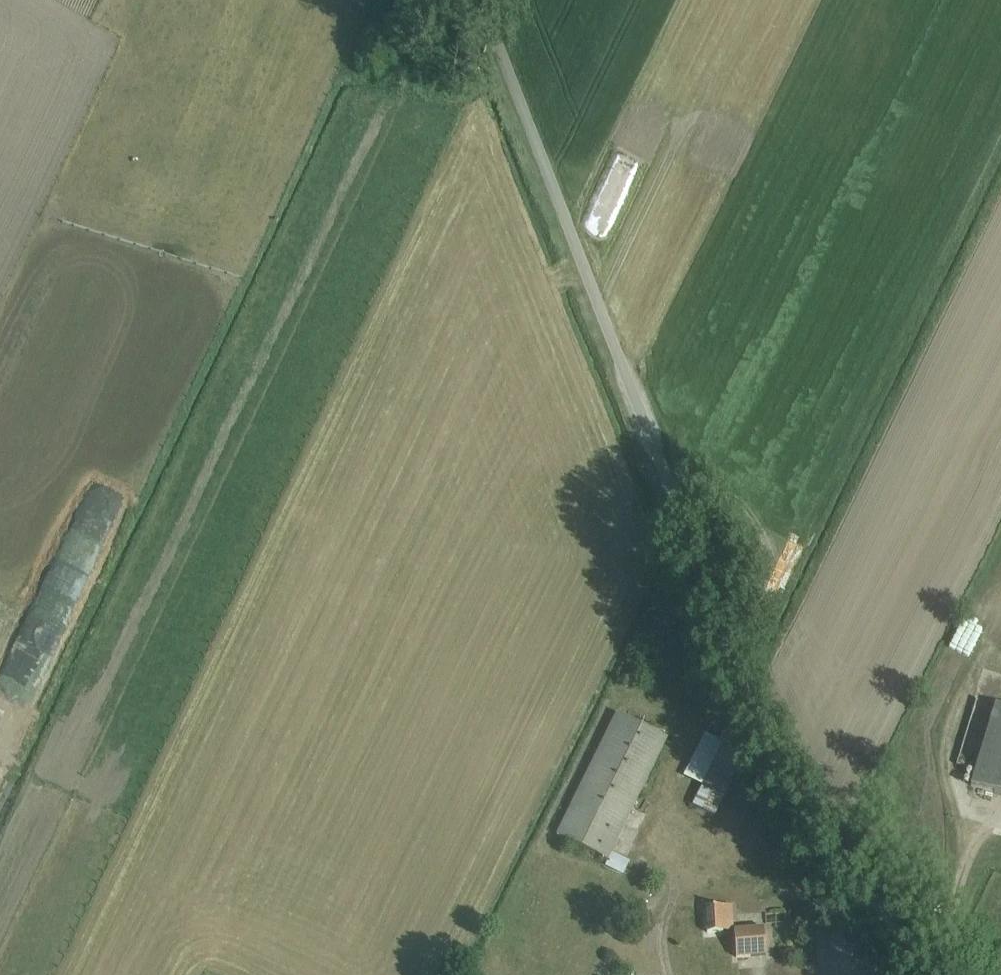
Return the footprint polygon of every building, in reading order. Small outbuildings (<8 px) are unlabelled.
[(997,706),(971,788),(1000,797),(1000,708),(997,706)] [(616,713),(557,835),(608,860),(606,866),(624,875),(630,861),(613,852),(668,738),(616,713)] [(748,759),(706,737),(684,779),(704,789),(694,809),(717,821),(748,759)] [(734,908),(704,909),(704,937),(731,937),(732,962),(766,962),(766,931),(735,932),(734,908)]
